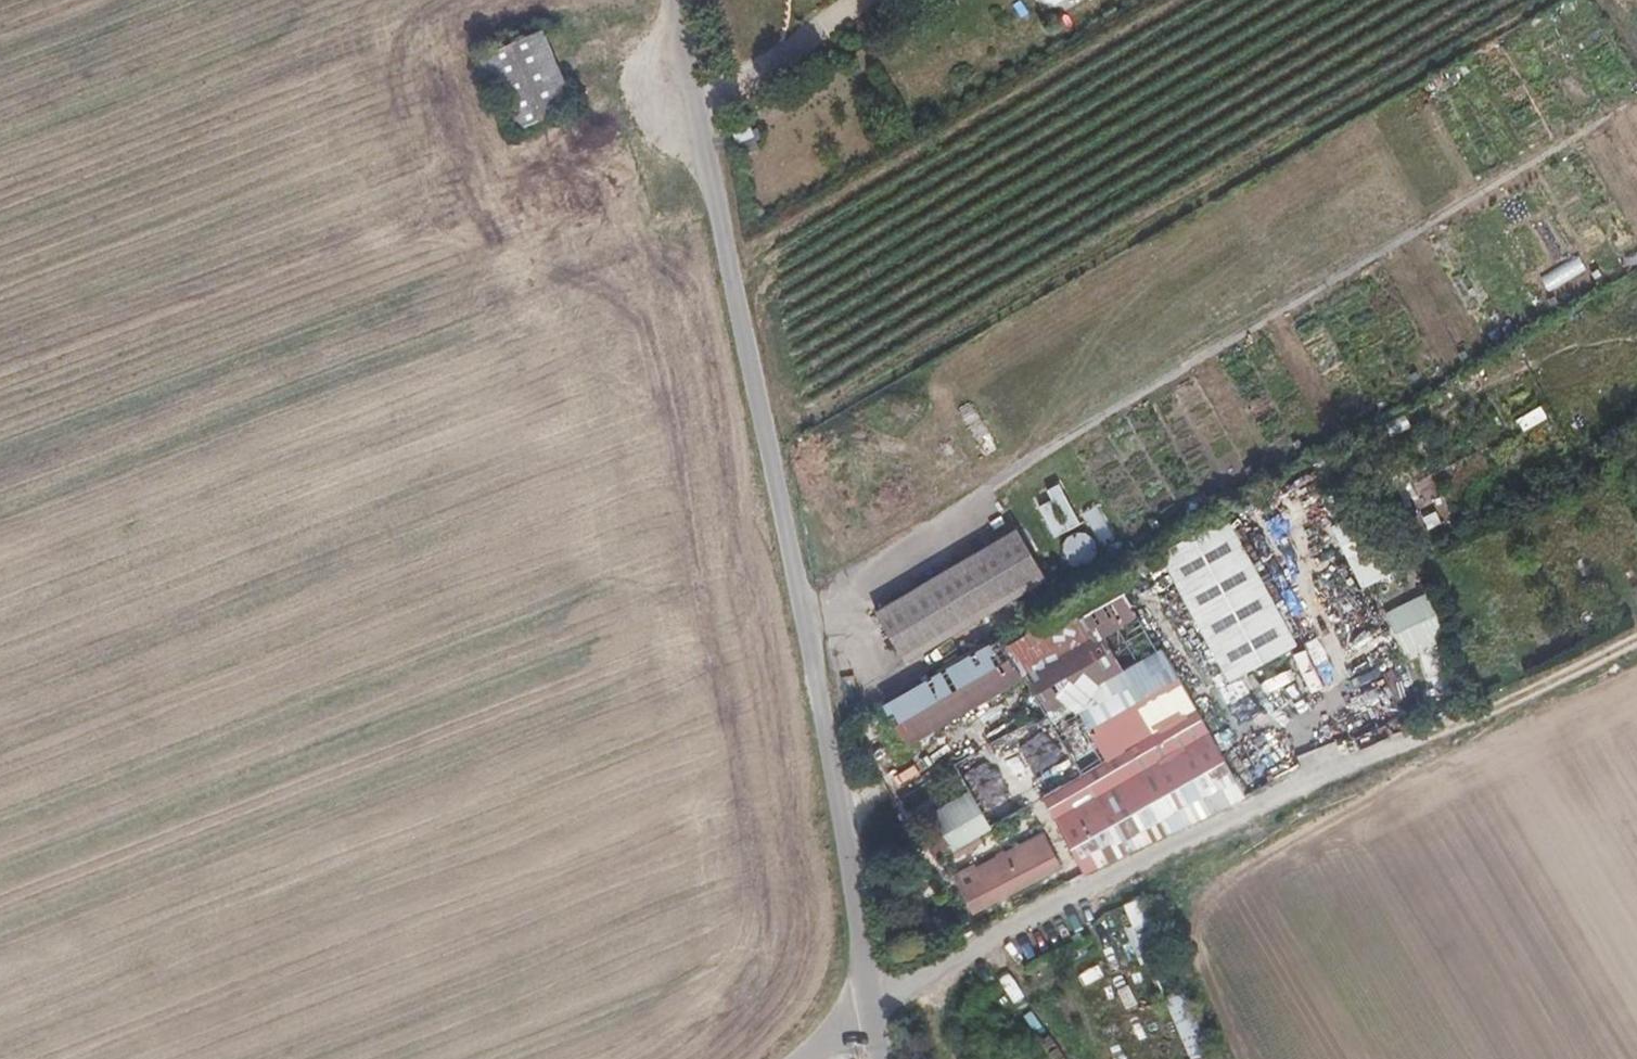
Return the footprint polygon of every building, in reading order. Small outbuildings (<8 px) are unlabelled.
[(480,47),(512,123),(576,97),(544,21),(480,47)] [(760,148),(752,128),(736,135),(743,154),(760,148)] [(1053,536),(1080,525),(1062,483),(1035,494),(1053,536)] [(1228,512),(1169,542),(1234,667),(1295,636),(1228,512)] [(872,601),(900,654),(1044,572),(1015,521),(872,601)] [(1003,641),(997,631),(882,697),(902,733),(1018,668),(1041,708),(1060,742),(1075,769),(1037,790),(1080,869),(1168,822),(1244,791),(1165,651),(1160,654),(1117,577),(1003,641)] [(968,794),(1060,742),(1041,708),(949,759),(968,794)] [(1075,769),(1060,742),(968,794),(933,814),(948,841),(982,822),(999,812),(1037,790),(1075,769)] [(961,888),(972,907),(1036,873),(1026,853),(998,869),(989,852),(970,864),(978,880),(961,888)] [(1142,901),(1126,908),(1192,1058),(1212,1058),(1142,901)]
